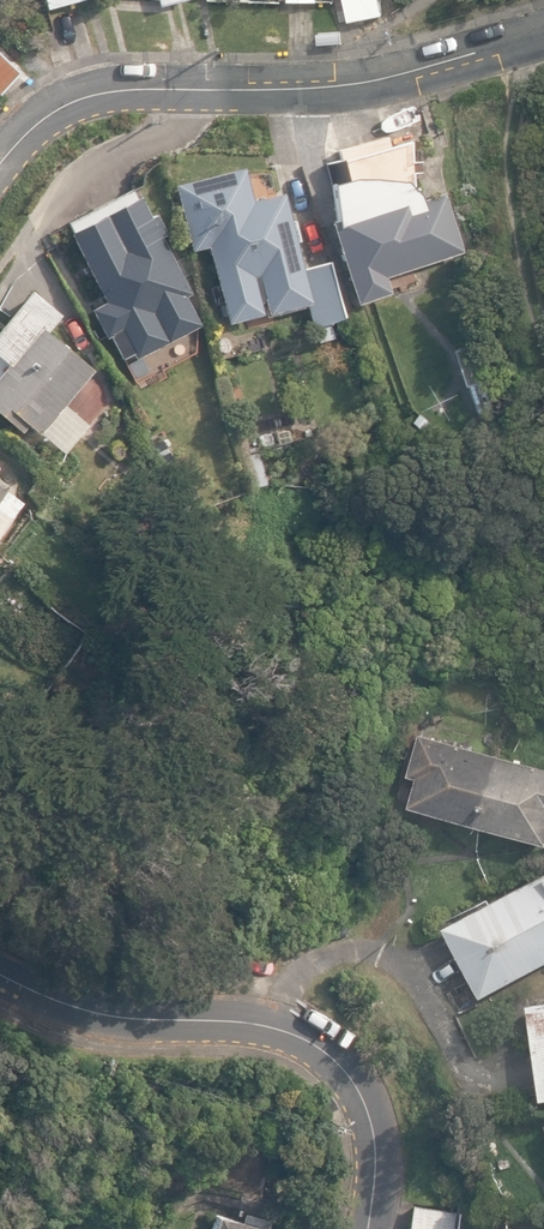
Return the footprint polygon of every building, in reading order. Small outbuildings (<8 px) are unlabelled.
[(48,9),(81,0),(45,0),(48,9)] [(320,31),(321,47),(343,45),(343,30),(320,31)] [(0,94),(21,71),(0,52),(0,93),(0,94)] [(333,230),(357,305),(392,294),(387,278),(464,253),(445,192),(423,199),(416,188),(412,142),(389,148),(387,137),(340,150),(341,156),(326,164),(333,230)] [(221,298),(227,322),(261,313),(255,288),(267,285),(264,273),(301,264),(295,242),(322,235),(316,214),(290,220),(283,192),(243,202),(239,188),(180,203),(188,233),(203,230),(216,282),(200,286),(204,302),(221,298)] [(120,331),(134,358),(169,341),(154,312),(191,293),(162,236),(167,233),(157,213),(151,216),(140,194),(68,231),(104,301),(89,308),(105,339),(120,331)] [(297,269),(312,326),(344,317),(330,261),(297,269)] [(62,444),(80,422),(61,407),(92,369),(46,331),(59,314),(29,289),(0,325),(0,359),(6,364),(0,371),(0,414),(21,432),(28,424),(40,434),(44,429),(62,444)] [(456,360),(472,356),(469,347),(453,351),(456,360)] [(469,385),(478,415),(494,411),(485,380),(469,385)] [(147,441),(156,459),(172,452),(163,434),(147,441)] [(10,485),(0,477),(0,499),(10,485)] [(543,842),(543,767),(419,732),(408,773),(417,776),(409,804),(543,842)] [(480,996),(543,963),(543,875),(444,926),(480,996)] [(541,1098),(543,1097),(543,998),(527,1001),(541,1098)] [(405,1228),(452,1228),(455,1208),(410,1201),(405,1228)] [(271,1219),(243,1211),(240,1219),(215,1212),(210,1228),(268,1228),(271,1219)]
